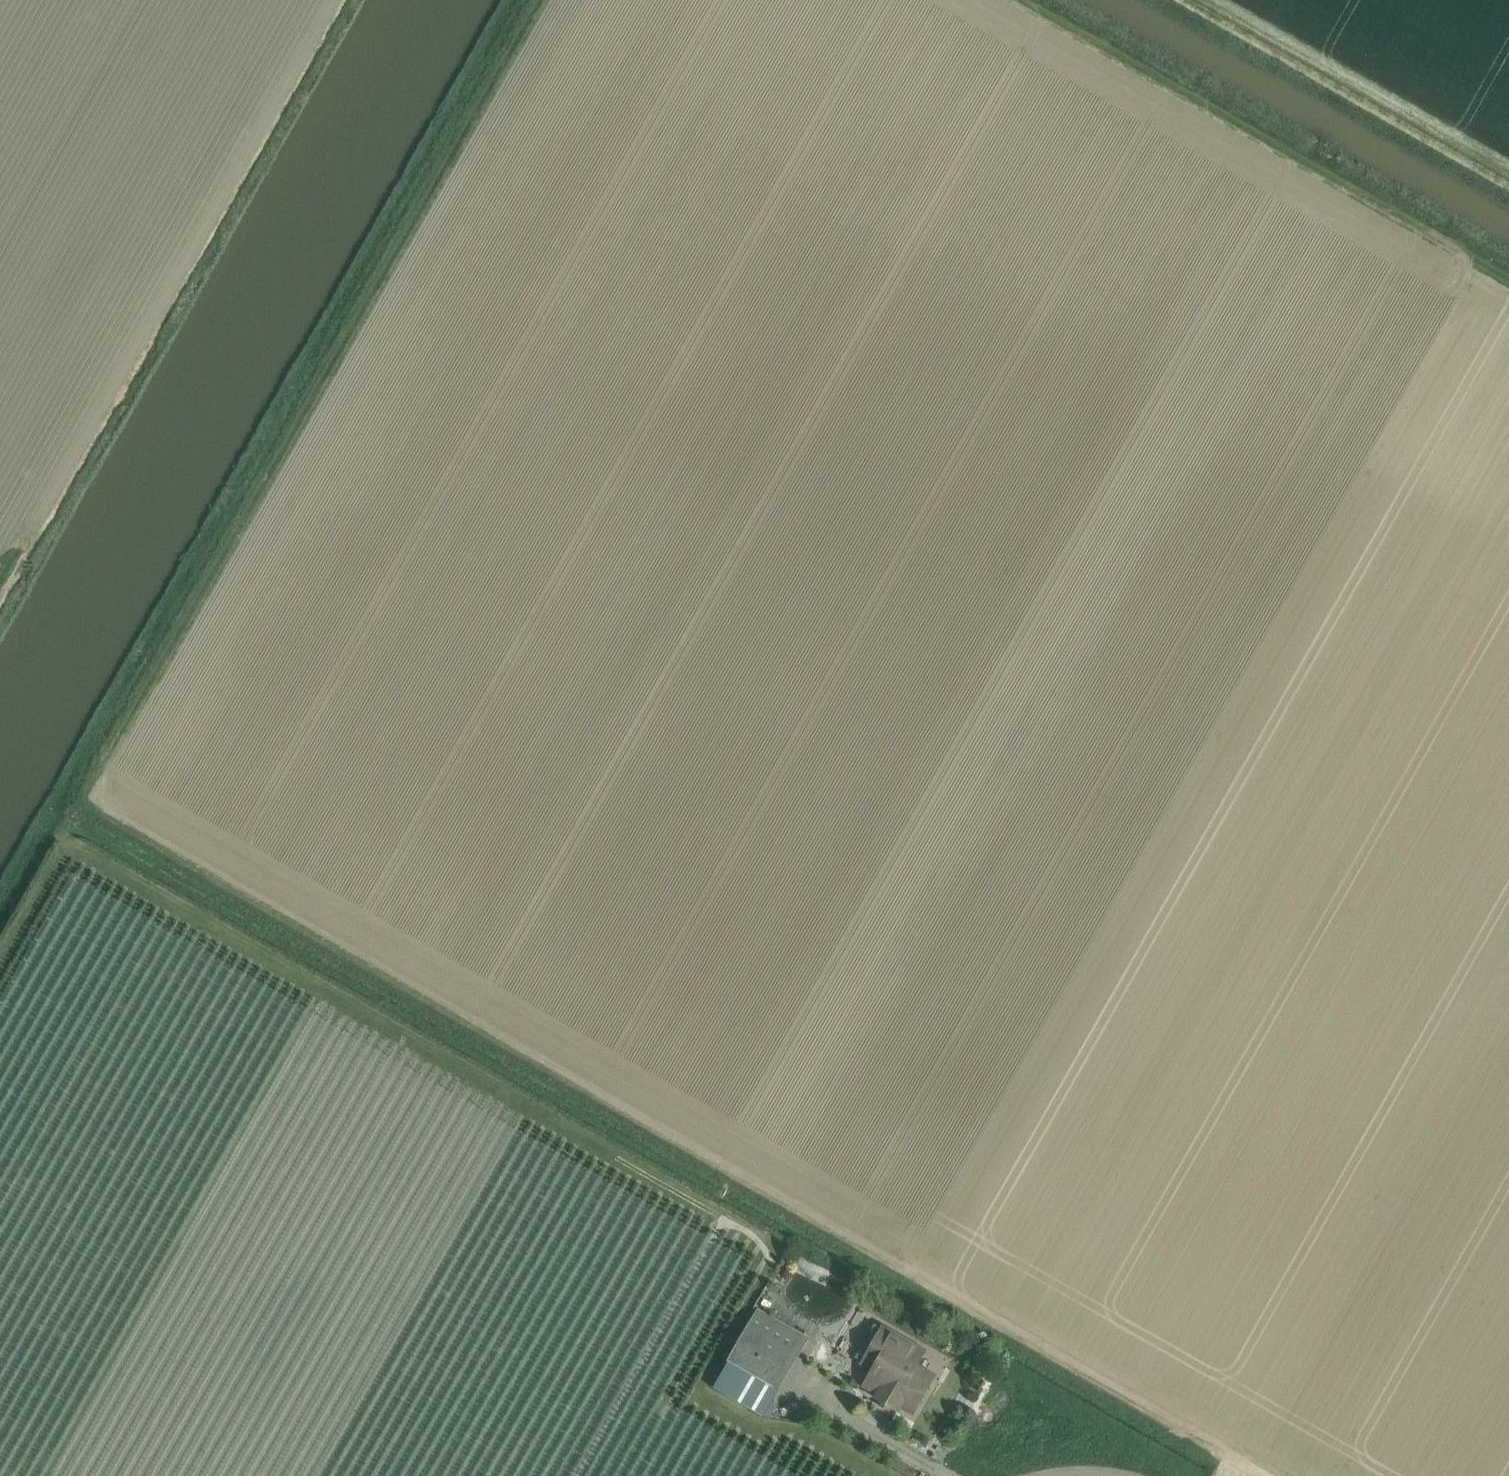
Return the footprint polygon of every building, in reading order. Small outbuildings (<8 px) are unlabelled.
[(759,1413),(804,1336),(758,1308),(712,1386),(759,1413)] [(831,1357),(839,1341),(829,1337),(822,1353),(831,1357)] [(910,1409),(929,1377),(886,1353),(868,1385),(910,1409)]
